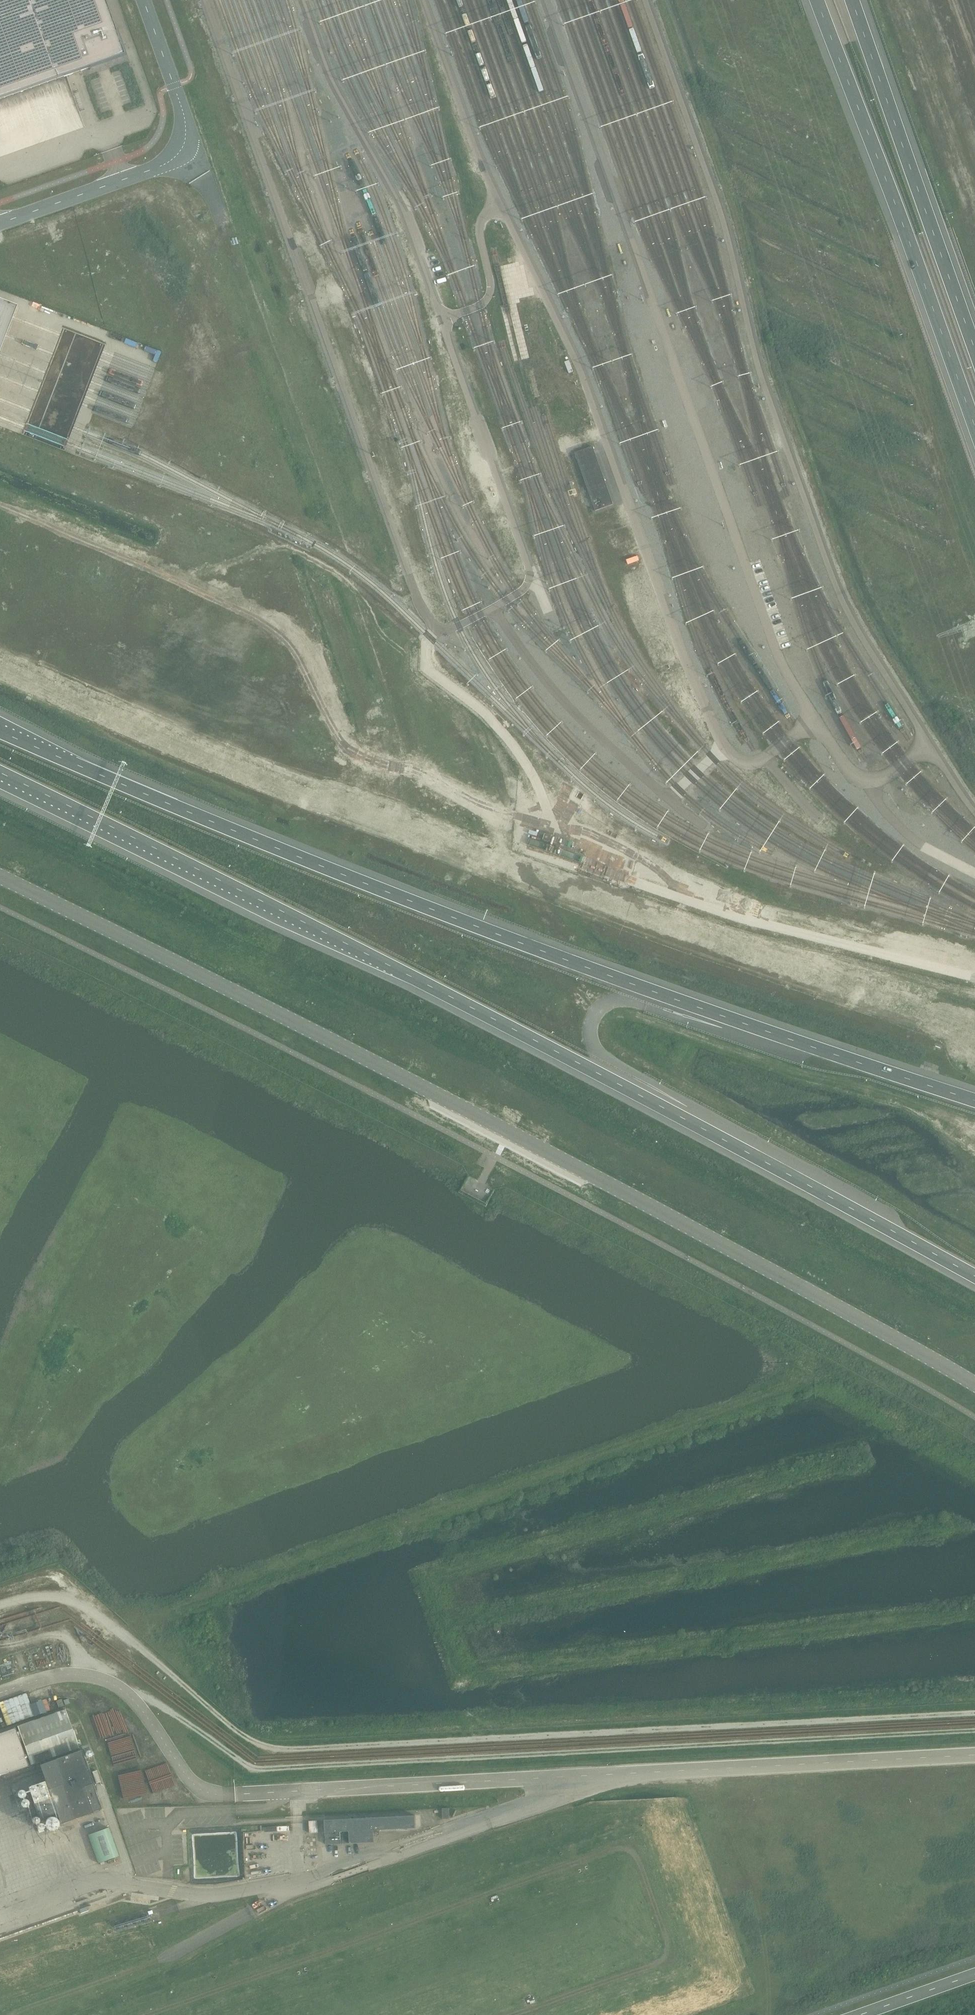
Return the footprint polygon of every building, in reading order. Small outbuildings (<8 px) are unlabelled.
[(89,68),(90,68),(89,66),(121,55),(114,35),(116,35),(115,34),(103,0),(0,0),(0,99),(89,68)] [(5,336),(12,317),(16,307),(0,301),(0,349),(5,336)] [(595,511),(613,505),(593,447),(575,453),(595,511)] [(79,1748),(65,1709),(17,1726),(19,1732),(22,1740),(31,1765),(63,1753),(73,1750),(79,1748)] [(93,1739),(114,1735),(108,1711),(88,1716),(93,1739)] [(0,1732),(0,1776),(28,1766),(19,1741),(22,1740),(19,1732),(16,1733),(14,1727),(0,1732)] [(131,1735),(109,1740),(114,1764),(137,1759),(131,1735)] [(92,1812),(83,1786),(92,1783),(80,1750),(74,1752),(73,1750),(63,1753),(64,1756),(39,1764),(59,1823),(92,1812)] [(142,1769),(118,1775),(124,1797),(147,1791),(142,1769)] [(421,1825),(421,1814),(410,1815),(373,1817),(374,1835),(378,1834),(378,1828),(415,1826),(421,1825)] [(374,1843),(374,1835),(373,1817),(325,1819),(326,1845),(374,1843)] [(318,1833),(317,1821),(317,1820),(313,1821),(309,1821),(310,1833),(315,1833),(318,1833)] [(107,1825),(86,1832),(96,1861),(117,1853),(107,1825)] [(9,1902),(0,1872),(0,1905),(9,1902)]
